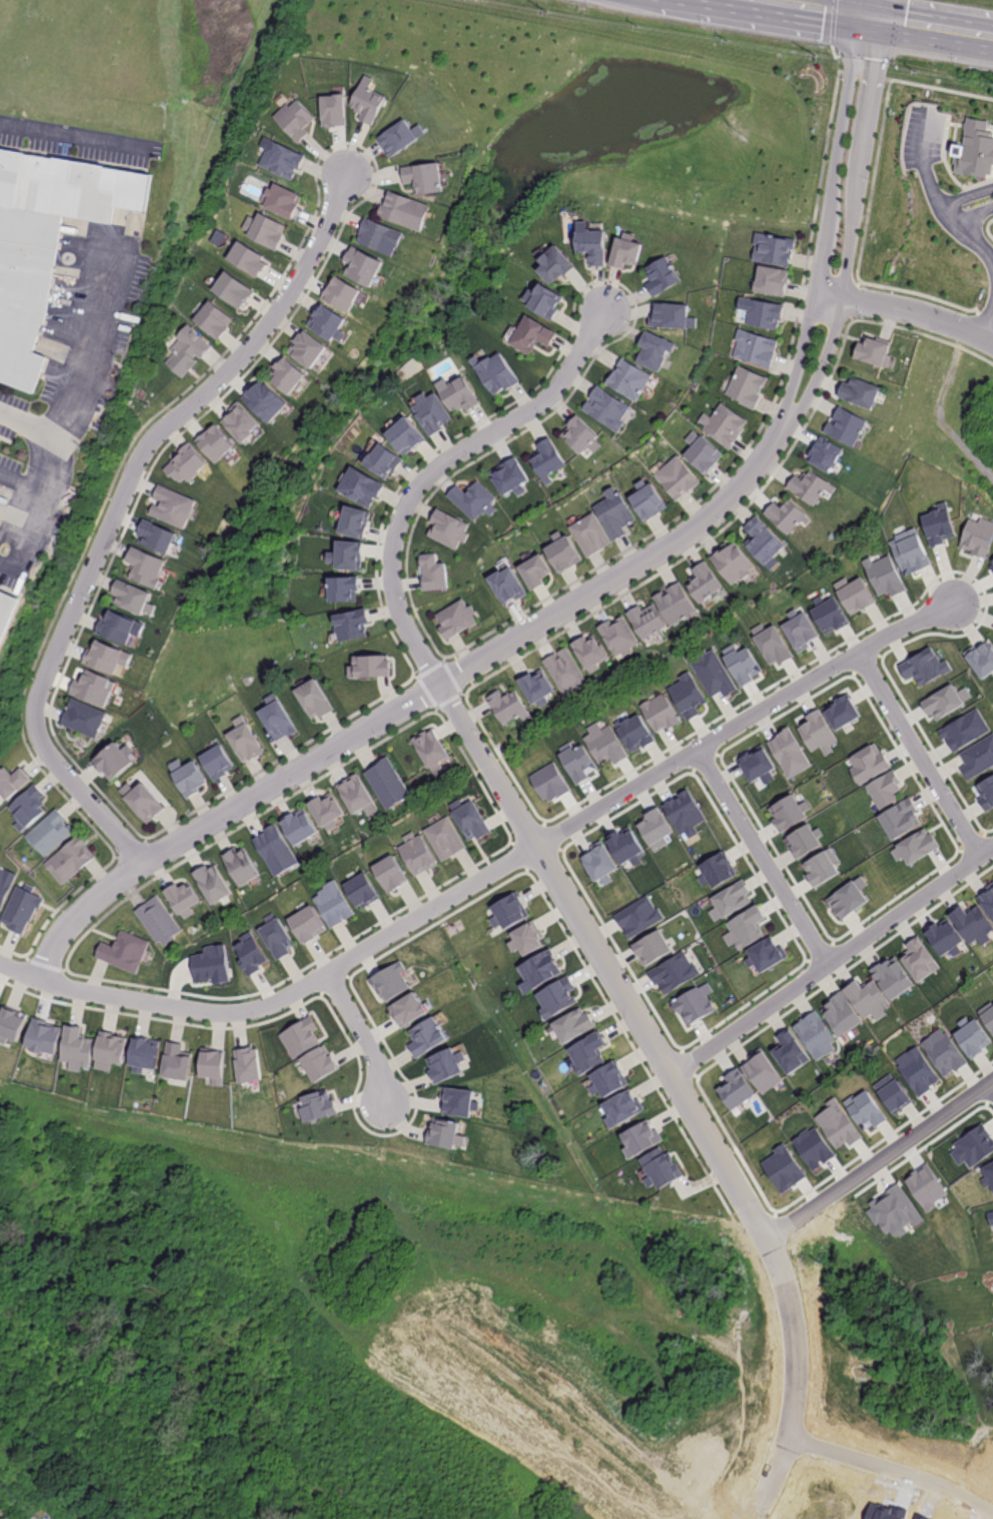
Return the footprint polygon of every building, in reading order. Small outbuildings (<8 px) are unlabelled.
[(359,120),(373,127),(387,98),(361,85),(351,106),(363,112),(359,120)] [(346,95),(321,97),(324,129),(348,127),(346,95)] [(307,127),(316,119),(299,100),(292,107),(289,104),(276,116),(301,144),(313,133),(307,127)] [(378,140),(407,120),(415,131),(421,127),(427,135),(391,160),(378,140)] [(957,175),(991,183),(992,175),(992,125),(970,120),(957,175)] [(308,157),(266,138),(262,147),(268,150),(260,167),(296,183),(308,157)] [(36,396),(0,382),(0,147),(27,151),(27,153),(107,165),(107,167),(154,174),(148,212),(115,207),(113,223),(65,216),(60,249),(59,249),(48,321),(36,353),(50,358),(36,396)] [(403,168),(440,163),(444,192),(419,196),(417,184),(405,186),(403,168)] [(304,197),(277,184),(274,189),(271,188),(263,205),(293,220),(304,197)] [(389,189),(379,215),(423,232),(433,206),(389,189)] [(290,226),(260,212),(257,219),(250,216),(243,230),(252,234),(249,236),(277,250),(279,249),(290,226)] [(366,217),(356,241),(396,258),(406,234),(366,217)] [(590,266),(605,266),(604,231),(587,231),(587,222),(577,222),(578,254),(590,254),(590,266)] [(756,233),(751,261),(792,268),(796,240),(756,233)] [(611,266),(617,238),(643,244),(638,267),(626,264),(624,269),(611,266)] [(240,241),(229,259),(260,279),(269,264),(263,261),(266,257),(240,241)] [(354,247),(347,261),(352,264),(347,274),(373,287),(385,262),(354,247)] [(552,286),(538,270),(543,266),(539,261),(547,254),(551,259),(561,251),(576,268),(566,276),(565,274),(552,286)] [(648,277),(651,275),(647,268),(666,257),(680,282),(653,298),(647,286),(652,283),(648,277)] [(760,265),(754,292),(784,298),(790,271),(760,265)] [(228,271),(213,290),(240,311),(254,292),(228,271)] [(323,297),(349,314),(363,291),(336,275),(323,297)] [(552,322),(560,309),(556,307),(562,298),(540,285),(536,293),(529,289),(523,300),(530,304),(527,308),(552,322)] [(212,301),(195,321),(219,341),(236,321),(212,301)] [(780,320),(778,331),(747,326),(752,301),(784,307),(782,321),(780,320)] [(323,303),(308,327),(332,342),(335,338),(343,343),(348,334),(341,330),(348,319),(323,303)] [(653,303),(652,318),(648,317),(648,327),(695,330),(696,319),(687,318),(688,306),(653,303)] [(527,316),(557,333),(548,349),(538,343),(530,357),(510,346),(527,316)] [(189,322),(176,336),(181,340),(172,349),(176,354),(168,363),(184,378),(214,347),(189,322)] [(305,330),(288,353),(313,371),(329,347),(305,330)] [(645,330),(638,344),(645,348),(638,361),(659,371),(668,352),(672,354),(677,345),(645,330)] [(770,369),(734,358),(739,342),(736,341),(740,330),(778,341),(770,369)] [(856,358),(860,347),(865,348),(869,337),(892,344),(888,356),(892,357),(888,368),(856,358)] [(471,360),(476,357),(482,365),(501,352),(519,380),(495,396),(471,360)] [(285,357),(269,377),(291,396),(308,376),(285,357)] [(606,384),(621,358),(652,376),(637,402),(606,384)] [(756,412),(739,404),(740,401),(727,395),(740,367),(767,379),(761,393),(760,392),(758,396),(762,398),(756,412)] [(480,404),(464,376),(450,384),(446,378),(435,385),(452,412),(457,409),(459,411),(466,407),(468,411),(480,404)] [(852,377),(850,383),(845,381),(839,397),(872,411),(881,389),(852,377)] [(263,378),(244,398),(271,423),(290,404),(263,378)] [(597,386),(582,410),(617,431),(632,407),(597,386)] [(452,419),(436,393),(428,397),(426,394),(417,399),(419,404),(413,408),(432,439),(444,431),(442,426),(452,419)] [(239,403),(222,421),(245,444),(262,426),(239,403)] [(712,418),(721,404),(749,423),(730,451),(702,431),(706,426),(699,421),(705,413),(712,418)] [(838,420),(836,419),(842,408),(868,421),(854,448),(825,433),(829,424),(835,427),(838,420)] [(600,447),(594,439),(597,436),(577,415),(567,425),(569,428),(561,435),(580,454),(587,448),(592,454),(600,447)] [(427,440),(408,417),(387,435),(406,458),(427,440)] [(198,441),(217,464),(237,447),(217,424),(198,441)] [(723,455),(694,431),(687,440),(693,445),(683,457),(705,476),(723,455)] [(528,457),(540,451),(537,445),(549,438),(564,465),(548,475),(552,482),(545,486),(528,457)] [(830,474),(808,462),(820,439),(842,452),(830,474)] [(212,465),(191,442),(180,452),(182,455),(166,470),(180,485),(186,480),(190,484),(212,465)] [(404,461),(382,443),(365,464),(387,482),(404,461)] [(677,455),(654,474),(677,503),(700,484),(677,455)] [(488,473),(502,496),(513,489),(517,497),(526,491),(522,485),(529,481),(515,457),(488,473)] [(386,486),(352,467),(339,491),(372,510),(386,486)] [(788,488),(797,476),(804,481),(812,471),(837,490),(832,496),(826,492),(814,508),(788,488)] [(651,483),(648,485),(643,479),(635,485),(639,490),(628,498),(646,523),(669,508),(651,483)] [(491,504),(496,499),(478,481),(466,493),(457,485),(447,496),(474,522),(484,512),(490,517),(497,510),(491,504)] [(160,486),(149,515),(187,530),(199,501),(160,486)] [(627,526),(631,533),(615,543),(594,507),(608,499),(605,492),(614,486),(619,494),(636,520),(627,526)] [(806,529),(799,524),(788,536),(764,515),(775,504),(781,510),(791,499),(808,514),(806,516),(812,522),(806,529)] [(947,501),(938,504),(940,510),(922,516),(932,547),(959,538),(947,501)] [(347,505),(340,533),(365,540),(373,512),(347,505)] [(439,510),(427,535),(456,549),(460,540),(465,543),(469,535),(465,533),(469,524),(439,510)] [(594,513),(569,528),(587,558),(612,544),(594,513)] [(960,549),(988,559),(992,544),(992,520),(981,516),(979,522),(970,519),(960,549)] [(748,547),(755,540),(745,530),(758,518),(787,548),(767,567),(748,547)] [(146,519),(140,534),(144,536),(140,544),(171,557),(181,535),(146,519)] [(915,527),(888,539),(905,576),(932,564),(915,527)] [(544,549),(560,575),(583,561),(568,536),(563,538),(559,532),(552,536),(555,542),(544,549)] [(338,541),(337,553),(328,552),(327,564),(336,565),(335,569),(362,571),(365,543),(338,541)] [(742,583),(741,581),(733,587),(712,560),(721,552),(723,554),(736,544),(756,570),(751,574),(752,575),(742,583)] [(158,589),(169,562),(133,547),(127,562),(136,565),(131,578),(158,589)] [(423,590),(448,588),(446,563),(437,564),(436,554),(420,555),(423,590)] [(874,563),(871,557),(861,562),(878,597),(889,592),(892,598),(907,590),(890,555),(874,563)] [(519,568),(532,592),(546,585),(543,579),(551,574),(541,556),(519,568)] [(701,605),(688,587),(699,579),(693,572),(705,563),(724,588),(701,605)] [(510,566),(487,579),(504,607),(526,594),(510,566)] [(330,577),(330,602),(359,602),(359,578),(330,577)] [(875,601),(861,577),(850,584),(847,577),(832,585),(850,615),(875,601)] [(113,593),(120,596),(117,603),(144,614),(145,611),(154,615),(157,607),(149,604),(154,593),(119,579),(113,593)] [(654,597),(671,626),(697,611),(679,581),(654,597)] [(18,600),(0,644),(0,593),(18,600)] [(834,598),(825,604),(820,596),(812,601),(816,607),(809,612),(826,638),(850,622),(834,598)] [(464,599),(436,616),(442,626),(438,628),(447,643),(479,624),(464,599)] [(628,613),(644,640),(668,625),(655,603),(644,610),(641,605),(628,613)] [(366,608),(332,615),(339,644),(369,637),(366,624),(370,623),(366,608)] [(820,636),(805,612),(800,615),(796,608),(787,614),(791,621),(782,626),(800,655),(811,648),(808,643),(820,636)] [(109,609),(99,633),(129,646),(134,635),(141,638),(147,625),(109,609)] [(623,614),(599,628),(617,657),(623,653),(626,657),(634,652),(632,648),(640,643),(623,614)] [(776,625),(767,630),(762,623),(750,630),(772,665),(779,661),(782,666),(796,658),(776,625)] [(572,646),(585,637),(588,643),(595,638),(608,660),(599,666),(601,669),(590,675),(572,646)] [(96,638),(85,663),(116,676),(121,664),(129,668),(135,654),(96,638)] [(964,653),(983,679),(992,672),(992,647),(988,640),(978,647),(976,644),(964,653)] [(749,647),(740,653),(735,643),(721,651),(743,689),(756,681),(754,676),(763,671),(749,647)] [(931,646),(898,666),(907,681),(914,677),(920,688),(952,669),(946,660),(941,663),(931,646)] [(558,662),(563,659),(559,653),(567,648),(589,684),(581,689),(579,685),(570,691),(571,693),(564,698),(542,664),(554,656),(558,662)] [(715,649),(691,663),(712,699),(723,692),(727,698),(740,690),(715,649)] [(391,677),(348,679),(348,671),(355,671),(354,659),(390,657),(391,677)] [(542,668),(533,674),(532,672),(518,681),(533,706),(538,703),(540,707),(549,702),(546,697),(556,691),(542,668)] [(84,682),(78,679),(71,694),(106,710),(117,683),(90,671),(84,682)] [(699,707),(708,701),(690,672),(681,677),(683,680),(668,689),(689,722),(703,714),(699,707)] [(320,717),(314,721),(296,692),(314,680),(335,714),(323,721),(320,717)] [(936,723),(975,697),(968,687),(959,693),(953,683),(923,704),(936,723)] [(532,717),(515,689),(503,696),(499,690),(487,697),(504,726),(520,716),(524,722),(532,717)] [(822,707),(837,732),(864,716),(849,691),(822,707)] [(664,693),(640,707),(657,734),(668,727),(670,730),(682,723),(664,693)] [(73,698),(62,725),(98,740),(110,713),(73,698)] [(287,735),(276,742),(258,713),(279,700),(298,731),(289,737),(287,735)] [(978,707),(940,730),(955,754),(992,730),(978,707)] [(819,709),(806,717),(808,721),(796,728),(812,754),(821,748),(826,756),(833,752),(830,746),(838,742),(819,709)] [(656,741),(640,714),(626,722),(623,718),(613,724),(631,756),(656,741)] [(630,758),(610,724),(603,728),(599,721),(587,729),(590,735),(583,739),(598,764),(610,757),(616,766),(630,758)] [(226,735),(246,723),(265,754),(246,766),(226,735)] [(412,741),(431,728),(450,758),(441,764),(446,772),(436,778),(412,741)] [(789,728),(766,742),(790,780),(813,766),(789,728)] [(962,754),(968,765),(961,768),(969,782),(992,768),(992,735),(962,754)] [(94,761),(112,782),(136,762),(130,756),(136,750),(130,744),(124,749),(117,742),(94,761)] [(600,770),(584,744),(575,750),(571,743),(555,752),(575,785),(600,770)] [(779,768),(765,743),(737,759),(751,783),(761,777),(766,785),(776,779),(772,772),(779,768)] [(860,784),(889,767),(876,744),(852,759),(856,766),(852,770),(860,784)] [(199,758),(219,745),(233,767),(224,772),(227,776),(215,783),(199,758)] [(388,758),(364,773),(388,812),(412,797),(388,758)] [(210,784),(189,797),(169,765),(179,759),(183,766),(195,759),(210,784)] [(553,763),(529,777),(546,805),(570,791),(553,763)] [(3,796),(8,802),(34,780),(24,768),(14,777),(6,768),(0,773),(0,798),(3,796)] [(893,771),(866,786),(881,812),(902,801),(897,793),(903,789),(893,771)] [(358,774),(337,786),(355,816),(365,810),(369,817),(379,811),(358,774)] [(976,786),(984,798),(980,800),(987,812),(992,808),(992,776),(976,786)] [(166,808),(145,783),(136,791),(129,783),(120,790),(148,824),(166,808)] [(36,784),(8,807),(20,821),(15,825),(21,832),(45,811),(37,802),(45,795),(36,784)] [(709,819),(691,788),(661,806),(679,836),(685,832),(689,840),(699,834),(695,827),(709,819)] [(332,792),(310,805),(328,834),(340,827),(336,821),(346,815),(332,792)] [(794,795),(768,810),(781,833),(809,817),(806,813),(813,809),(808,801),(800,806),(794,795)] [(473,799),(464,804),(460,799),(449,806),(470,842),(476,838),(479,840),(492,832),(473,799)] [(912,799),(880,818),(893,841),(923,825),(916,812),(919,811),(912,799)] [(303,808),(281,821),(296,846),(318,833),(303,808)] [(78,830),(58,809),(27,837),(46,858),(78,830)] [(658,809),(635,823),(654,854),(670,844),(666,837),(672,833),(658,809)] [(448,817),(424,831),(442,862),(466,848),(448,817)] [(820,827),(815,831),(810,822),(783,839),(797,862),(823,846),(818,839),(825,835),(820,827)] [(277,825),(253,839),(278,878),(301,864),(277,825)] [(630,826),(607,839),(621,865),(630,860),(633,866),(642,861),(639,855),(644,851),(630,826)] [(927,826),(890,848),(898,861),(904,858),(909,866),(939,848),(927,826)] [(420,835),(416,838),(413,832),(403,837),(406,843),(398,847),(416,878),(438,865),(420,835)] [(44,866),(80,836),(88,845),(86,847),(96,858),(62,887),(44,866)] [(602,840),(590,847),(592,850),(580,857),(595,882),(601,878),(605,886),(613,881),(609,874),(618,869),(602,840)] [(832,846),(802,864),(816,888),(841,873),(835,864),(841,861),(832,846)] [(223,857),(235,849),(237,853),(245,848),(262,877),(242,889),(223,857)] [(724,853),(700,867),(704,874),(696,879),(701,888),(710,883),(713,888),(737,874),(724,853)] [(394,855),(374,868),(390,894),(410,881),(394,855)] [(209,870),(216,865),(234,894),(213,907),(193,875),(207,866),(209,870)] [(2,913),(20,875),(6,869),(5,871),(0,869),(0,912),(2,913)] [(366,872),(345,885),(361,911),(382,898),(366,872)] [(863,876),(827,902),(843,923),(872,902),(863,890),(869,886),(863,876)] [(336,880),(318,891),(321,895),(314,899),(332,930),(357,915),(336,880)] [(743,881),(711,899),(716,907),(708,912),(714,924),(754,901),(743,881)] [(165,892),(177,885),(179,888),(188,882),(201,903),(192,909),(195,915),(184,922),(165,892)] [(18,886),(1,921),(10,926),(8,928),(23,936),(37,907),(40,909),(45,899),(18,886)] [(992,920),(992,887),(978,898),(992,920)] [(516,893),(492,907),(498,915),(490,920),(495,928),(501,924),(506,932),(530,917),(516,893)] [(649,894),(614,916),(629,940),(664,919),(649,894)] [(136,912),(157,897),(185,934),(163,950),(136,912)] [(738,951),(764,935),(757,924),(765,918),(757,905),(726,925),(730,932),(722,937),(730,948),(735,945),(738,951)] [(971,944),(980,938),(986,946),(992,942),(992,936),(992,934),(992,933),(992,925),(981,907),(970,914),(964,905),(951,914),(971,944)] [(311,906),(290,919),(306,945),(327,932),(311,906)] [(280,917),(277,918),(274,914),(265,920),(268,925),(260,930),(279,961),(291,954),(288,950),(297,945),(280,917)] [(948,914),(924,931),(942,957),(952,951),(956,957),(964,951),(960,946),(967,941),(948,914)] [(534,922),(513,934),(516,938),(507,944),(513,953),(519,949),(524,958),(547,944),(534,922)] [(269,960),(252,930),(239,938),(241,942),(233,946),(250,977),(261,971),(258,966),(269,960)] [(659,930),(632,946),(644,967),(672,951),(659,930)] [(150,943),(122,931),(115,947),(102,942),(95,958),(137,975),(150,943)] [(770,934),(746,951),(750,957),(744,961),(749,968),(755,964),(761,973),(785,956),(770,934)] [(920,935),(906,944),(911,952),(903,958),(920,984),(942,969),(920,935)] [(226,945),(205,948),(206,953),(191,955),(195,983),(213,981),(214,985),(232,983),(226,945)] [(549,949),(519,967),(527,981),(520,985),(526,994),(563,972),(549,949)] [(684,950),(648,974),(663,997),(699,973),(684,950)] [(896,955),(872,972),(893,1001),(917,985),(896,955)] [(413,988),(404,973),(408,971),(402,961),(371,979),(386,1005),(413,988)] [(569,975),(536,994),(544,1007),(539,1010),(546,1021),(579,1002),(573,990),(576,988),(569,975)] [(842,989),(864,1020),(872,1015),(876,1021),(888,1013),(884,1008),(890,1004),(874,981),(866,987),(859,977),(842,989)] [(709,981),(671,1002),(686,1027),(715,1011),(707,996),(715,991),(709,981)] [(821,1011),(839,1037),(862,1021),(841,990),(829,998),(833,1003),(821,1011)] [(417,992),(391,1008),(403,1029),(430,1012),(417,992)] [(977,1011),(992,1035),(992,1002),(977,1011)] [(583,1005),(553,1024),(566,1044),(595,1025),(583,1005)] [(0,1017),(0,1036),(1,1036),(0,1038),(0,1043),(6,1045),(8,1039),(17,1042),(27,1016),(4,1007),(0,1017)] [(789,1026),(815,1063),(836,1049),(831,1043),(836,1040),(814,1009),(789,1026)] [(278,1034),(293,1061),(321,1044),(314,1031),(318,1029),(311,1015),(278,1034)] [(435,1016),(411,1031),(417,1041),(411,1046),(419,1058),(449,1039),(435,1016)] [(976,1019),(972,1022),(967,1017),(958,1023),(962,1028),(953,1035),(972,1060),(992,1045),(992,1043),(976,1019)] [(33,1019),(26,1046),(33,1048),(32,1052),(43,1055),(43,1053),(54,1056),(62,1028),(33,1019)] [(68,1025),(62,1061),(69,1062),(68,1071),(80,1073),(81,1068),(90,1070),(95,1040),(80,1038),(82,1028),(68,1025)] [(967,1062),(942,1027),(919,1043),(945,1078),(967,1062)] [(789,1028),(776,1036),(782,1044),(771,1052),(788,1076),(811,1060),(789,1028)] [(599,1031),(566,1049),(581,1077),(607,1062),(600,1048),(606,1044),(599,1031)] [(126,1038),(102,1033),(95,1070),(110,1073),(112,1063),(121,1064),(126,1038)] [(126,1065),(133,1067),(132,1072),(143,1074),(144,1068),(154,1070),(160,1041),(133,1035),(126,1065)] [(168,1041),(161,1076),(188,1081),(193,1054),(182,1052),(184,1044),(168,1041)] [(326,1044),(300,1060),(315,1085),(341,1069),(326,1044)] [(762,1046),(748,1056),(751,1060),(741,1067),(762,1098),(786,1081),(762,1046)] [(918,1046),(896,1061),(920,1096),(943,1081),(918,1046)] [(257,1047),(234,1050),(239,1083),(262,1080),(257,1047)] [(455,1048),(426,1059),(437,1084),(466,1072),(462,1063),(469,1060),(466,1051),(458,1054),(455,1048)] [(226,1050),(202,1049),(200,1077),(213,1078),(212,1085),(223,1086),(226,1050)] [(616,1060),(590,1075),(595,1083),(589,1086),(594,1095),(600,1092),(604,1098),(629,1084),(616,1060)] [(738,1068),(724,1077),(727,1082),(717,1089),(731,1110),(756,1094),(738,1068)] [(893,1073),(874,1087),(894,1116),(914,1102),(893,1073)] [(335,1099),(332,1100),(328,1089),(301,1097),(304,1107),(300,1109),(305,1125),(340,1114),(335,1099)] [(483,1103),(474,1102),(475,1092),(444,1089),(443,1102),(447,1102),(446,1114),(473,1117),(474,1110),(482,1111),(483,1103)] [(630,1089),(603,1105),(609,1115),(603,1120),(609,1131),(646,1108),(640,1098),(636,1099),(630,1089)] [(866,1089),(844,1104),(864,1134),(886,1120),(866,1089)] [(835,1096),(825,1103),(829,1108),(815,1118),(837,1150),(849,1142),(852,1147),(865,1138),(835,1096)] [(469,1137),(459,1135),(461,1123),(436,1118),(433,1129),(431,1128),(428,1144),(456,1150),(457,1145),(467,1147),(469,1137)] [(648,1119),(621,1136),(628,1146),(621,1150),(628,1160),(661,1140),(648,1119)] [(955,1143),(958,1148),(950,1154),(959,1166),(965,1162),(971,1169),(992,1153),(992,1134),(984,1122),(955,1143)] [(814,1126),(792,1141),(814,1171),(836,1156),(814,1126)] [(785,1147),(759,1164),(780,1194),(806,1177),(785,1147)] [(661,1148),(639,1161),(649,1177),(645,1180),(649,1187),(654,1184),(659,1192),(685,1176),(670,1152),(665,1154),(661,1148)] [(982,1168),(992,1189),(992,1162),(982,1168)] [(927,1165),(905,1181),(929,1214),(938,1208),(934,1202),(947,1194),(927,1165)] [(900,1185),(926,1224),(905,1238),(894,1237),(890,1231),(883,1235),(868,1212),(873,1209),(870,1204),(900,1185)] [(989,1227),(992,1226),(992,1211),(985,1213),(989,1227)]
